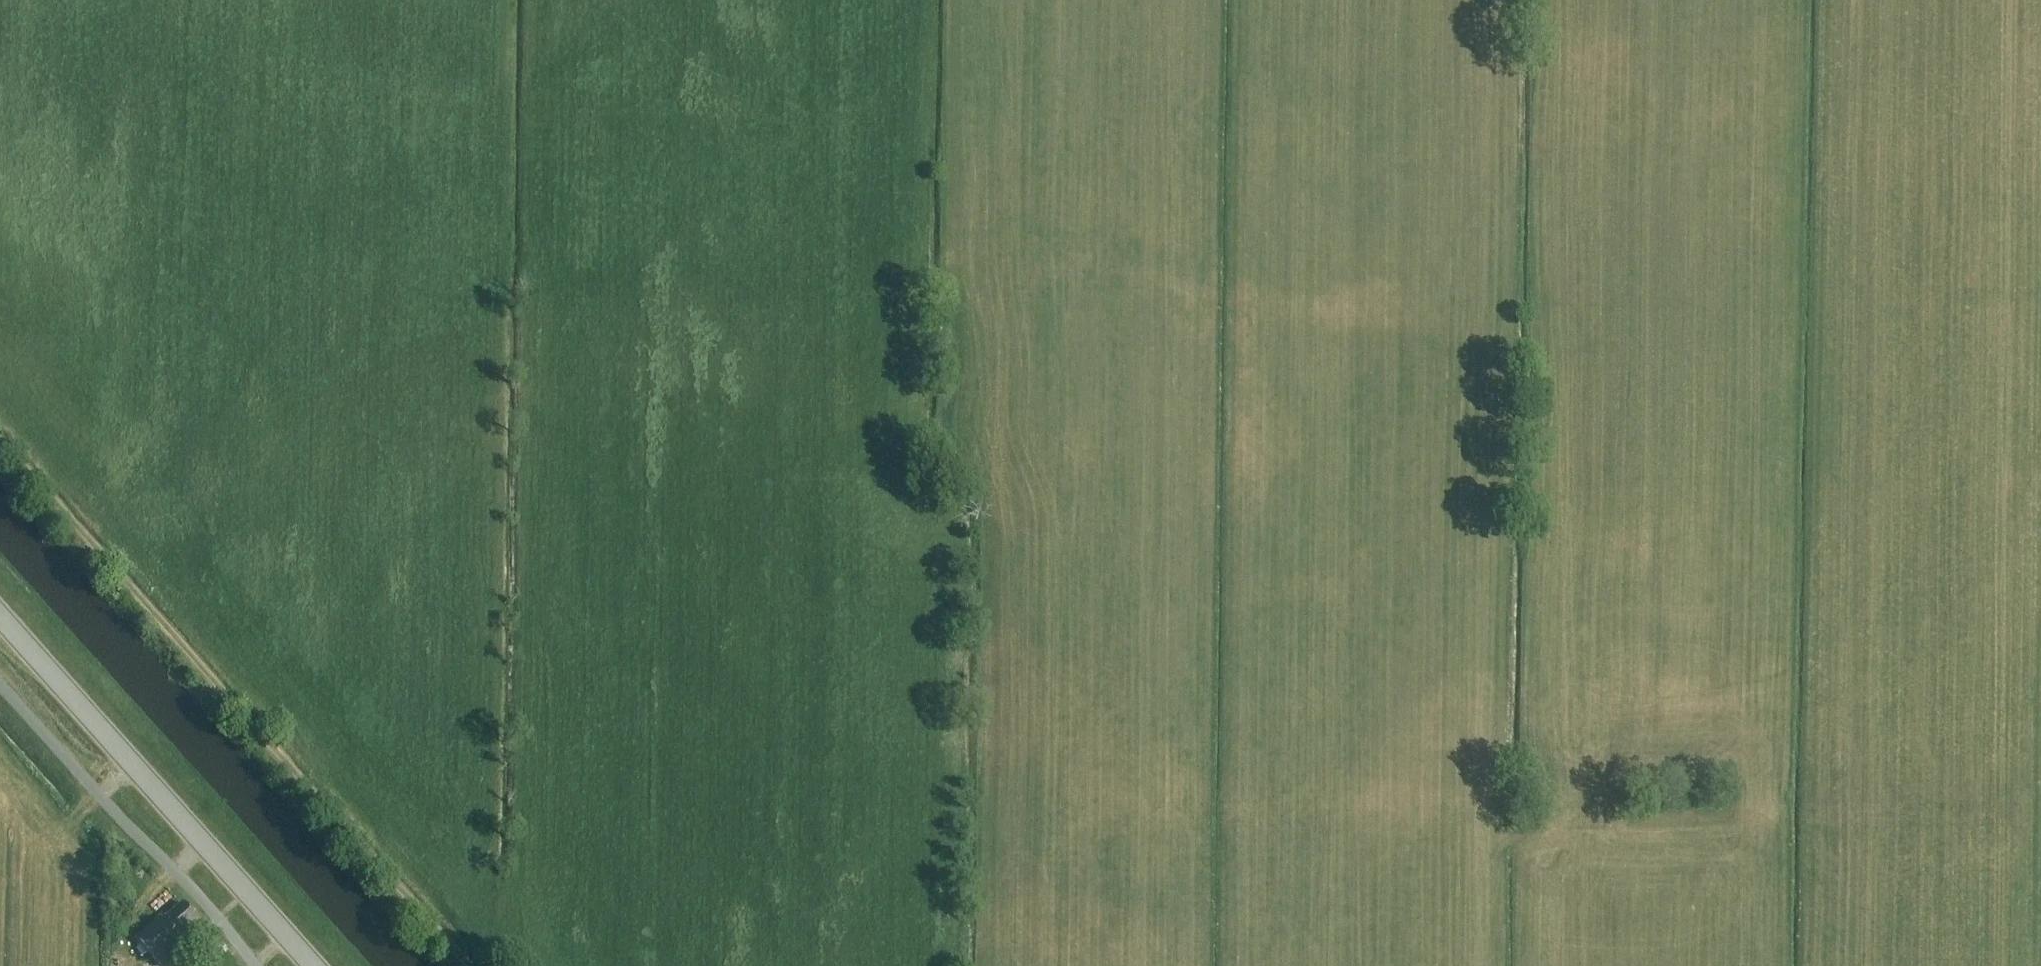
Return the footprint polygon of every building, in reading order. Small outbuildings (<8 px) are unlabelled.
[(181,905),(165,919),(162,915),(136,938),(159,965),(157,965),(167,965),(163,962),(192,937),(189,933),(200,924),(181,905)]
